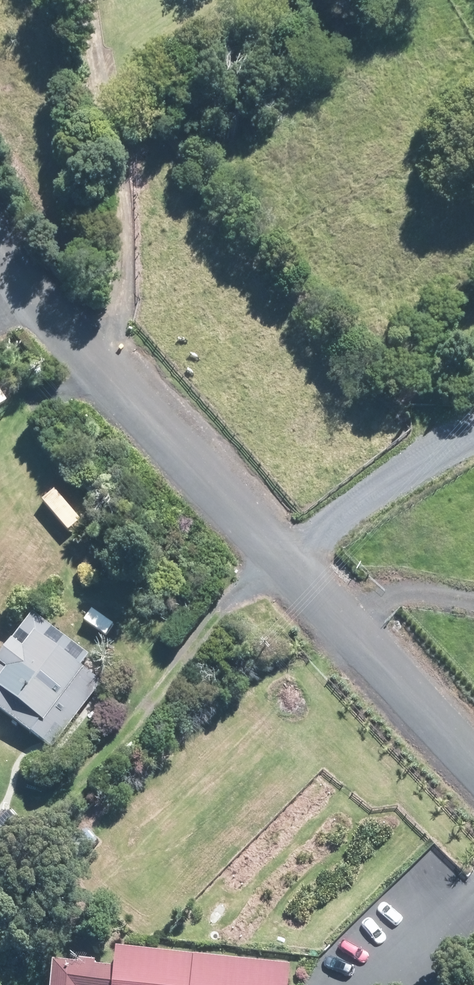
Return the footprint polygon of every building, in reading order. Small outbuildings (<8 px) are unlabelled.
[(33,959),(31,984),(279,984),(281,955),(92,943),(91,962),(33,959)]
